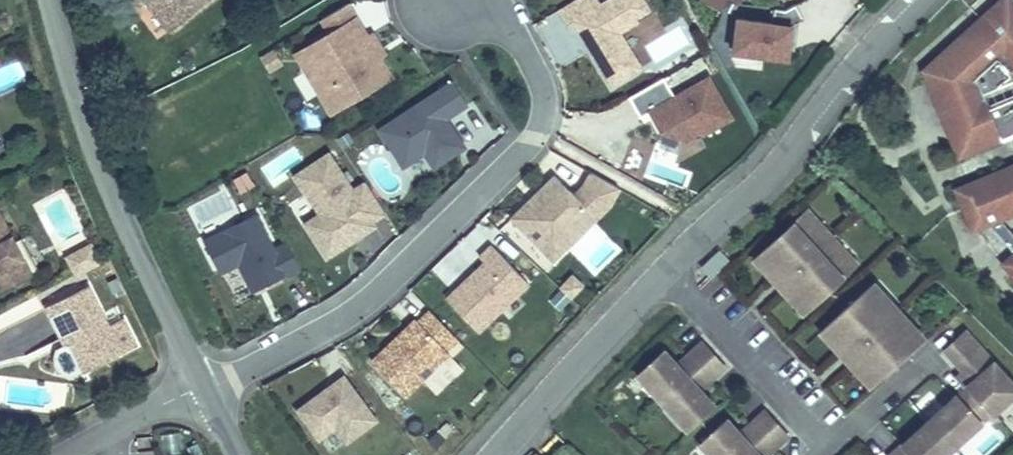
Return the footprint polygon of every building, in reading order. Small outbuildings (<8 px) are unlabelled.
[(170,30),(211,0),(147,0),(170,30)] [(613,86),(642,68),(620,33),(655,12),(648,0),(609,0),(602,4),(599,0),(575,0),(558,10),(568,26),(574,22),(586,40),(590,38),(597,48),(592,51),(613,86)] [(722,10),(726,1),(724,0),(700,0),(722,10)] [(926,63),(958,154),(1003,136),(972,70),(998,46),(1012,63),(1012,0),(993,0),(926,63)] [(357,18),(349,4),(323,19),(332,33),(357,18)] [(357,18),(332,33),(313,44),(324,62),(307,72),(332,114),(393,78),(381,59),(381,58),(377,60),(365,39),(368,37),(368,36),(357,18)] [(723,45),(731,26),(723,23),(715,41),(723,45)] [(743,32),(731,26),(723,45),(734,50),(743,32)] [(381,58),(381,59),(386,55),(373,33),(368,36),(368,37),(365,39),(377,60),(381,58)] [(586,40),(592,51),(597,48),(590,38),(586,40)] [(665,76),(632,96),(644,117),(668,103),(672,110),(668,112),(675,125),(700,132),(713,124),(715,128),(734,117),(710,76),(676,95),(665,76)] [(468,104),(453,81),(379,129),(404,167),(425,153),(434,168),(459,151),(461,141),(446,118),(468,104)] [(664,105),(668,112),(672,110),(668,103),(664,105)] [(346,133),(337,139),(342,147),(352,142),(346,133)] [(353,186),(361,180),(340,150),(331,156),(353,186)] [(329,153),(295,176),(320,214),(305,224),(327,258),(354,240),(351,236),(374,221),(385,213),(365,182),(353,190),(329,153)] [(950,180),(970,226),(1012,212),(1012,156),(950,180)] [(530,201),(512,218),(553,261),(609,206),(620,189),(591,173),(583,187),(573,196),(554,177),(536,194),(539,197),(533,203),(530,201)] [(536,194),(530,201),(533,203),(539,197),(536,194)] [(807,212),(761,251),(779,274),(801,255),(811,266),(789,285),(807,307),(855,268),(831,240),(807,212)] [(15,241),(0,214),(0,293),(33,276),(15,241)] [(253,292),(300,269),(287,243),(274,250),(257,214),(204,241),(220,273),(239,263),(253,292)] [(351,236),(354,240),(377,225),(374,221),(351,236)] [(90,242),(62,256),(74,279),(102,265),(90,242)] [(531,282),(493,246),(481,258),(487,263),(450,302),(483,333),(531,282)] [(1003,257),(1012,269),(1012,248),(1003,257)] [(715,280),(729,260),(715,250),(701,270),(715,280)] [(761,251),(752,259),(771,281),(779,274),(761,251)] [(779,274),(771,281),(780,292),(789,285),(811,266),(801,255),(779,274)] [(561,289),(572,300),(584,287),(573,277),(561,289)] [(789,285),(780,292),(799,314),(807,307),(789,285)] [(109,327),(88,286),(51,305),(70,342),(84,371),(136,345),(123,319),(109,327)] [(871,287),(824,327),(843,350),(865,331),(875,342),(853,361),(872,383),(918,343),(895,316),(871,287)] [(70,342),(51,305),(46,308),(65,345),(70,342)] [(458,340),(430,311),(419,322),(416,320),(372,362),(405,396),(449,354),(446,351),(458,340)] [(824,327),(816,334),(835,356),(843,350),(824,327)] [(843,350),(835,356),(845,368),(853,361),(875,342),(865,331),(843,350)] [(946,351),(958,364),(978,346),(967,333),(946,351)] [(637,375),(687,428),(713,403),(699,389),(695,385),(700,380),(704,385),(724,366),(701,342),(681,360),(686,365),(681,369),(677,364),(663,350),(637,375)] [(965,371),(985,353),(978,346),(958,364),(965,371)] [(993,414),(994,415),(1012,398),(1012,384),(985,353),(965,371),(960,376),(970,387),(893,454),(948,454),(993,414)] [(677,364),(681,369),(686,365),(681,360),(677,364)] [(853,361),(845,368),(863,390),(872,383),(853,361)] [(377,421),(344,376),(328,388),(330,391),(321,398),(319,395),(298,410),(320,439),(336,427),(347,442),(377,421)] [(700,380),(695,385),(699,389),(704,385),(700,380)] [(328,388),(319,395),(321,398),(330,391),(328,388)] [(711,454),(760,454),(759,453),(763,449),(767,453),(788,435),(765,410),(745,429),(749,433),(744,438),(740,433),(727,419),(700,443),(711,454)] [(740,433),(744,438),(749,433),(745,429),(740,433)]
